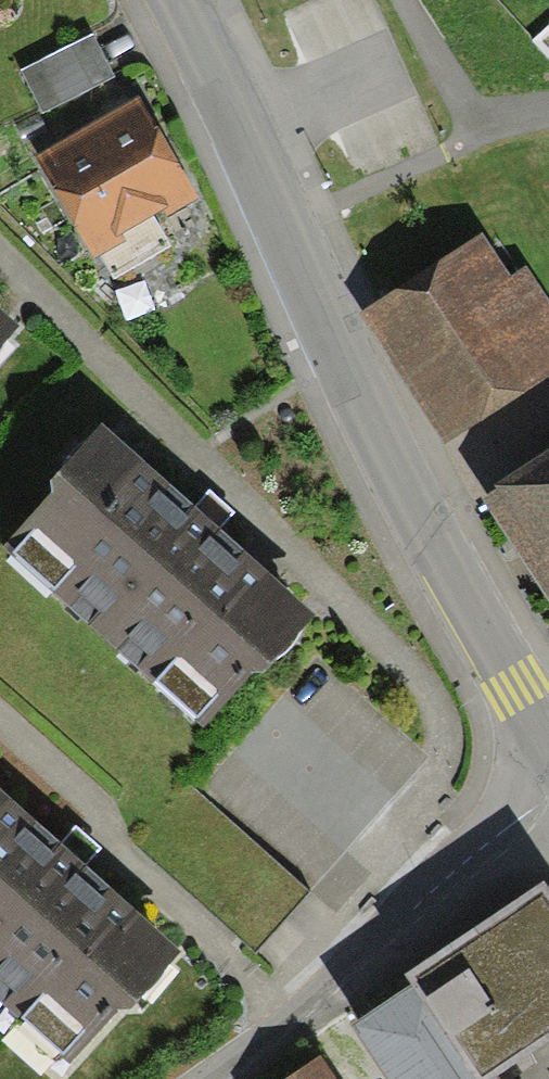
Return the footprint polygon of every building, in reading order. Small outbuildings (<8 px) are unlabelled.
[(533,34),(548,53),(548,20),(533,34)] [(41,112),(113,76),(92,35),(20,71),(41,112)] [(200,199),(139,95),(34,157),(94,258),(100,254),(128,238),(125,233),(154,217),(164,211),(168,218),(200,199)] [(171,247),(154,217),(125,233),(128,238),(100,254),(115,279),(171,247)] [(442,444),(548,376),(548,300),(526,264),(510,274),(483,232),(358,311),(442,444)] [(0,308),(0,348),(20,326),(0,308)] [(313,618),(101,424),(51,479),(52,495),(1,547),(202,727),(249,673),(265,672),(313,618)] [(482,498),(548,600),(548,448),(494,484),(497,488),(482,498)] [(0,790),(0,1001),(70,1063),(117,1010),(132,1009),(180,954),(0,790)] [(406,974),(412,983),(351,1024),(387,1078),(502,1078),(499,1075),(548,1042),(548,890),(544,883),(406,974)] [(317,1057),(284,1078),(332,1078),(317,1057)]
